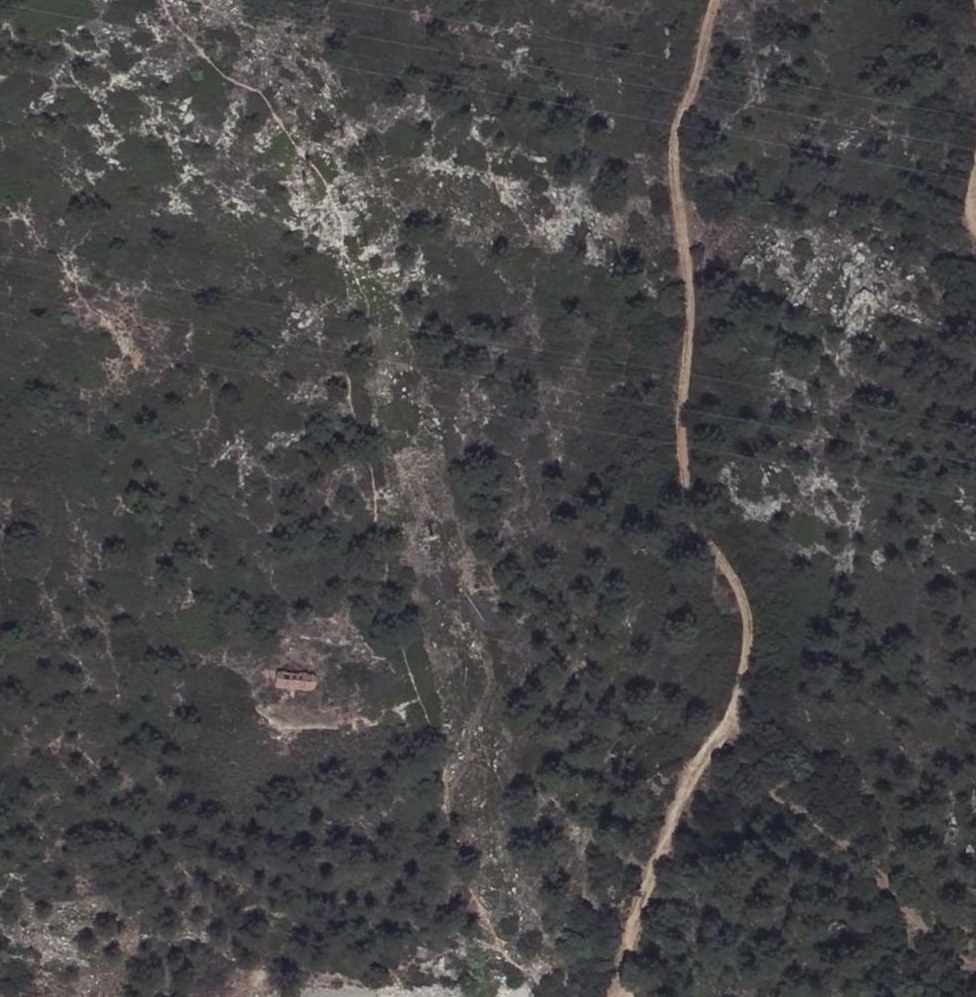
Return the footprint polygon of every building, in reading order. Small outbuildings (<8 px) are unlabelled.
[(307,674),(277,673),(277,687),(309,689),(311,689),(313,688),(314,685),(315,683),(315,680),(314,679),(313,677),(311,675),(310,674),(307,674)]
